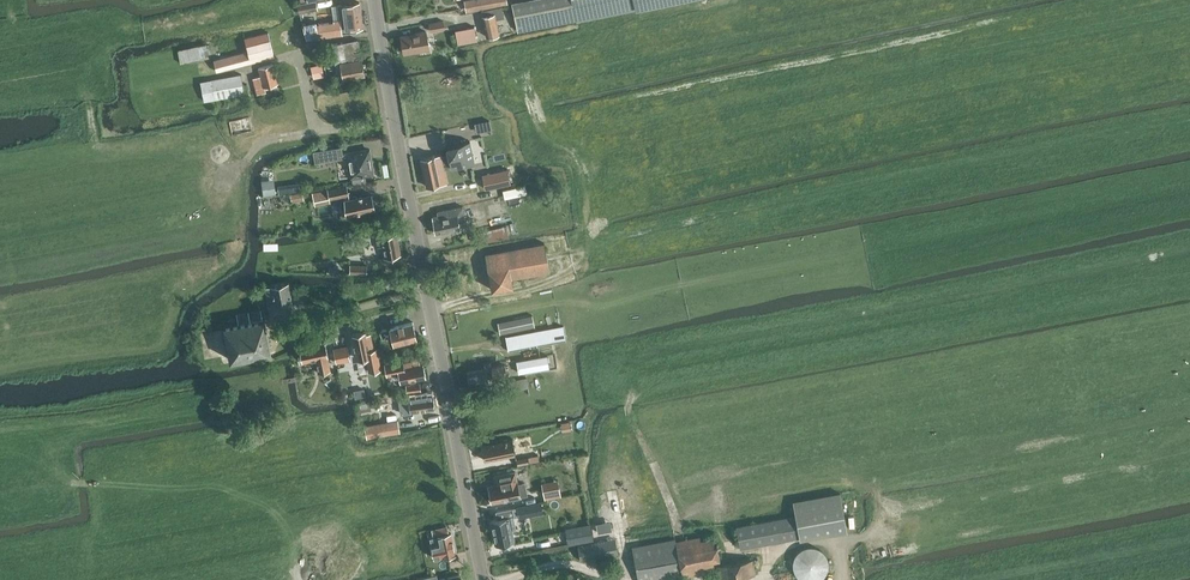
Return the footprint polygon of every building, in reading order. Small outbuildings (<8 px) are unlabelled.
[(363,28),(359,0),(338,3),(342,31),(363,28)] [(509,4),(508,0),(465,0),(467,10),(509,4)] [(512,2),(518,30),(577,18),(636,6),(634,0),(522,0),(512,2)] [(298,4),(300,12),(317,9),(316,1),(298,4)] [(484,16),(483,16),(486,36),(499,34),(496,19),(501,18),(499,10),(483,13),(484,16)] [(445,28),(443,20),(429,23),(431,31),(445,28)] [(304,27),(307,40),(321,38),(319,24),(304,27)] [(476,39),(474,24),(454,28),(456,42),(476,39)] [(401,37),(404,53),(420,50),(420,49),(429,47),(426,31),(418,32),(418,33),(401,37)] [(274,56),(268,32),(244,38),(247,51),(214,60),(217,71),(274,56)] [(361,56),(358,39),(331,44),(337,71),(342,70),(343,79),(365,75),(361,58),(361,56)] [(179,50),(182,62),(209,57),(207,44),(179,50)] [(334,68),(330,50),(324,52),(328,69),(334,68)] [(313,77),(325,75),(323,62),(311,64),(313,77)] [(278,82),(273,63),(258,67),(261,76),(252,78),(257,94),(266,92),(264,86),(278,82)] [(241,74),(211,79),(201,81),(205,100),(244,93),(241,74)] [(315,162),(328,160),(343,158),(343,159),(348,158),(351,176),(373,173),(369,149),(348,153),(343,154),(342,146),(313,151),(315,162)] [(445,171),(425,175),(428,190),(430,203),(450,200),(448,188),(446,180),(454,178),(455,186),(472,183),(479,182),(477,174),(474,158),(467,160),(451,163),(452,170),(445,171)] [(508,169),(482,174),(485,188),(511,183),(508,169)] [(279,183),(279,191),(301,190),(301,182),(279,183)] [(328,189),(328,190),(312,193),(315,205),(330,202),(330,199),(349,195),(347,185),(328,189)] [(304,190),(292,192),(293,200),(305,198),(304,190)] [(345,199),(348,215),(375,209),(372,194),(345,199)] [(436,233),(436,232),(460,228),(460,227),(459,222),(466,221),(463,206),(437,211),(438,215),(432,216),(436,233)] [(476,233),(478,240),(508,233),(507,226),(476,233)] [(382,246),(384,257),(401,254),(397,233),(376,237),(378,246),(382,246)] [(545,245),(516,251),(485,257),(492,291),(514,286),(512,279),(550,272),(545,245)] [(350,272),(366,273),(367,265),(350,264),(350,272)] [(264,287),(271,315),(294,310),(288,282),(264,287)] [(271,352),(265,318),(250,321),(248,311),(236,313),(238,323),(224,325),(230,359),(271,352)] [(533,316),(498,322),(500,333),(535,327),(533,316)] [(390,327),(380,329),(382,337),(392,334),(394,343),(417,337),(413,321),(390,327)] [(506,337),(509,351),(566,340),(564,325),(506,337)] [(351,333),(357,359),(366,357),(369,371),(381,369),(377,348),(374,348),(370,333),(368,333),(365,330),(351,333)] [(327,356),(328,356),(325,341),(322,342),(321,338),(298,343),(302,361),(316,358),(319,372),(330,370),(327,356)] [(347,345),(340,347),(343,361),(350,360),(347,345)] [(343,361),(340,347),(333,348),(336,362),(343,361)] [(549,367),(547,355),(517,361),(519,372),(549,367)] [(420,363),(419,359),(403,362),(403,359),(384,363),(387,375),(398,372),(400,381),(426,376),(423,362),(420,363)] [(467,372),(470,386),(489,383),(487,374),(492,373),(493,377),(507,374),(505,365),(491,367),(490,362),(484,363),(485,368),(467,372)] [(406,384),(407,392),(421,390),(420,382),(406,384)] [(409,396),(411,412),(435,408),(433,393),(409,396)] [(401,396),(390,397),(379,399),(380,405),(402,402),(401,396)] [(364,425),(367,437),(400,431),(398,419),(364,425)] [(513,438),(482,444),(485,460),(516,454),(513,438)] [(489,486),(492,502),(520,496),(520,495),(527,494),(525,483),(518,484),(515,471),(494,476),(496,484),(489,486)] [(559,486),(543,489),(545,499),(561,495),(559,486)] [(802,536),(849,527),(842,489),(795,498),(797,515),(802,536)] [(541,502),(517,506),(519,513),(528,511),(529,515),(543,512),(541,502)] [(498,518),(491,520),(496,545),(500,544),(501,546),(510,544),(510,542),(514,541),(512,529),(516,528),(513,516),(517,515),(515,507),(496,511),(498,518)] [(793,516),(736,526),(740,548),(797,537),(793,516)] [(599,532),(607,530),(604,521),(597,523),(599,532)] [(577,530),(566,532),(568,543),(594,538),(591,524),(577,527),(577,530)] [(433,536),(430,537),(434,558),(443,556),(443,557),(456,554),(451,533),(448,533),(446,526),(432,529),(433,536)] [(633,547),(633,549),(639,579),(664,579),(683,576),(715,570),(713,559),(720,557),(717,545),(714,545),(712,537),(701,540),(700,536),(675,541),(675,539),(633,547)] [(614,539),(578,545),(581,559),(617,553),(614,539)] [(828,563),(828,560),(827,557),(826,555),(824,551),(821,549),(818,547),(816,546),(812,545),(808,545),(805,546),(801,548),(798,550),(796,552),(794,556),(793,560),(792,563),(793,566),(793,569),(795,573),(797,576),(799,577),(803,579),(804,579),(817,579),(820,579),(822,577),(825,574),(827,570),(828,567),(828,564),(828,563)] [(719,579),(721,579),(756,574),(753,559),(717,565),(719,579)]
